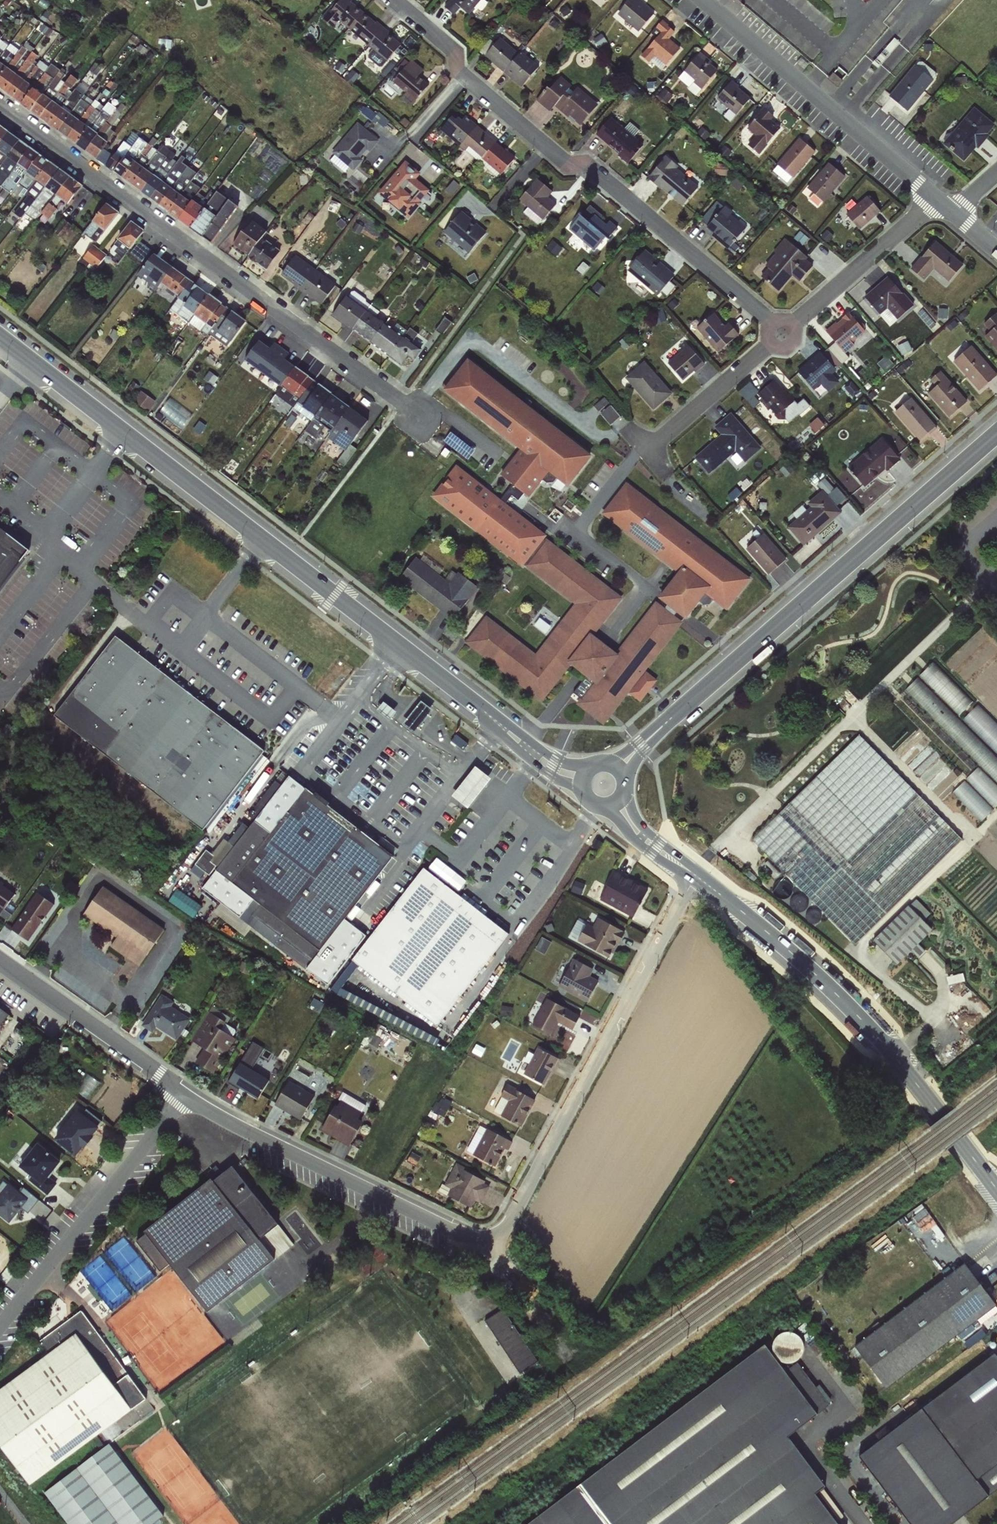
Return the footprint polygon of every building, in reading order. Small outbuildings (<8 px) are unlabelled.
[(375,48),(370,54),(388,68),(406,44),(412,49),(418,40),(412,35),(407,41),(353,0),(341,0),(327,19),(345,33),(349,28),(375,48)] [(446,8),(455,16),(461,10),(470,18),(472,16),(477,20),(491,4),(487,0),(453,0),(446,8)] [(635,0),(632,0),(620,16),(640,31),(653,14),(635,0)] [(673,33),(662,22),(655,29),(660,34),(639,57),(649,66),(657,57),(666,66),(680,50),(668,39),(673,33)] [(889,45),(894,50),(902,43),(897,38),(889,45)] [(539,69),(500,39),(485,58),(524,88),(539,69)] [(720,71),(701,55),(679,79),(698,96),(720,71)] [(395,79),(393,81),(408,90),(403,98),(415,106),(431,81),(421,75),(426,67),(412,58),(397,81),(395,79)] [(935,83),(915,67),(889,99),(909,115),(935,83)] [(75,75),(69,82),(74,87),(80,79),(75,75)] [(599,108),(561,75),(539,101),(554,114),(559,109),(581,128),(599,108)] [(752,99),(733,83),(717,102),(728,111),(724,116),(732,123),(752,99)] [(659,97),(667,103),(674,94),(666,88),(659,97)] [(503,176),(519,157),(458,107),(452,113),(454,115),(444,127),(463,142),(462,143),(503,176)] [(774,117),(763,108),(745,130),(754,137),(748,146),(760,156),(780,130),(770,122),(774,117)] [(995,127),(974,109),(943,145),(964,162),(995,127)] [(645,145),(613,116),(596,135),(629,163),(645,145)] [(355,172),(382,139),(360,121),(330,158),(345,170),(348,166),(355,172)] [(0,142),(0,166),(19,140),(7,131),(0,142)] [(123,179),(148,144),(138,137),(131,147),(124,141),(106,166),(123,179)] [(148,144),(123,179),(132,185),(157,150),(153,147),(158,141),(153,137),(148,144)] [(815,153),(798,139),(775,165),(792,180),(815,153)] [(0,166),(0,179),(1,178),(5,180),(30,148),(19,140),(0,166)] [(157,150),(132,185),(141,192),(170,151),(161,145),(157,150)] [(30,148),(5,180),(3,184),(7,188),(11,184),(15,187),(39,155),(30,148)] [(170,151),(141,192),(150,199),(175,164),(171,161),(175,155),(170,151)] [(39,155),(15,187),(13,192),(21,198),(24,195),(49,162),(39,155)] [(679,167),(666,156),(647,178),(684,209),(700,190),(676,170),(679,167)] [(408,159),(375,196),(390,210),(396,204),(410,217),(434,190),(419,177),(424,173),(408,159)] [(49,162),(24,195),(26,197),(14,213),(21,218),(25,214),(58,169),(49,162)] [(845,179),(827,163),(805,188),(824,204),(845,179)] [(175,164),(150,199),(159,205),(184,170),(175,164)] [(184,170),(159,205),(169,212),(196,173),(187,166),(184,170)] [(58,169),(25,214),(35,221),(41,214),(69,177),(58,169)] [(196,173),(169,212),(179,220),(198,193),(200,189),(196,186),(204,175),(199,170),(196,173)] [(69,177),(41,214),(48,219),(57,209),(55,207),(61,199),(68,205),(82,186),(69,177)] [(209,201),(190,228),(211,243),(237,207),(217,192),(223,184),(217,180),(212,188),(216,192),(209,201)] [(553,192),(538,180),(520,201),(529,208),(524,214),(540,228),(558,207),(548,199),(553,192)] [(198,193),(179,220),(190,228),(209,201),(198,193)] [(880,211),(864,197),(846,218),(862,232),(880,211)] [(85,231),(97,242),(123,212),(110,201),(85,231)] [(612,219),(609,222),(591,206),(584,213),(581,210),(567,226),(581,238),(577,242),(594,256),(621,227),(612,219)] [(735,214),(726,207),(719,214),(712,209),(702,222),(709,228),(708,230),(714,235),(712,237),(729,251),(747,230),(732,218),(735,214)] [(462,210),(441,238),(469,258),(489,230),(462,210)] [(133,249),(148,230),(134,220),(120,238),(133,249)] [(248,256),(262,237),(266,231),(252,221),(234,245),(248,256)] [(790,243),(785,239),(756,273),(779,293),(794,277),(799,282),(814,265),(800,252),(811,240),(800,231),(790,243)] [(262,237),(248,256),(248,257),(267,271),(281,251),(262,237)] [(965,265),(935,240),(909,270),(924,283),(933,272),(948,285),(965,265)] [(144,258),(152,249),(142,241),(135,251),(144,258)] [(85,257),(98,268),(109,254),(95,244),(85,257)] [(140,278),(159,293),(177,268),(158,253),(140,278)] [(673,277),(644,253),(627,273),(656,298),(660,292),(667,298),(676,288),(668,282),(673,277)] [(299,292),(315,270),(296,256),(281,276),(294,286),(294,288),(299,292)] [(315,270),(299,292),(325,311),(341,290),(315,270)] [(913,307),(888,279),(865,300),(881,318),(888,311),(897,322),(913,307)] [(353,330),(367,310),(346,295),(332,315),(353,330)] [(367,310),(353,330),(371,344),(386,323),(376,316),(379,312),(371,305),(367,310)] [(230,346),(250,321),(236,310),(220,330),(215,326),(211,332),(230,346)] [(869,336),(850,314),(826,334),(845,356),(869,336)] [(996,314),(984,325),(991,333),(985,339),(996,353),(996,314)] [(724,327),(714,316),(697,330),(718,356),(740,337),(729,323),(724,327)] [(386,323),(371,344),(389,357),(407,331),(397,324),(393,328),(386,323)] [(407,331),(389,357),(402,367),(408,358),(413,361),(422,349),(412,342),(418,334),(410,328),(407,331)] [(262,374),(282,348),(275,343),(270,349),(259,341),(245,361),(262,374)] [(706,363),(687,341),(680,347),(683,352),(667,365),(682,383),(706,363)] [(971,346),(953,363),(980,394),(996,379),(996,375),(971,346)] [(282,348),(262,374),(280,387),(296,366),(288,360),(291,355),(282,348)] [(823,350),(797,370),(814,392),(823,385),(828,392),(840,382),(834,375),(840,371),(823,350)] [(886,369),(895,362),(889,355),(881,362),(886,369)] [(595,458),(468,363),(444,393),(525,454),(507,477),(534,497),(550,476),(571,491),(595,458)] [(644,363),(627,378),(654,410),(672,395),(644,363)] [(299,412),(318,383),(296,366),(280,387),(278,390),(295,403),(293,408),(299,412)] [(970,403),(941,371),(930,381),(937,388),(928,396),(950,420),(970,403)] [(760,393),(789,424),(811,404),(806,398),(800,402),(777,377),(760,393)] [(318,383),(299,412),(312,421),(315,417),(332,393),(318,383)] [(756,408),(764,401),(749,383),(741,390),(756,408)] [(144,390),(136,399),(151,411),(158,402),(144,390)] [(329,435),(349,407),(332,393),(315,417),(317,419),(306,434),(317,442),(325,432),(329,435)] [(602,412),(612,402),(607,396),(596,405),(602,412)] [(186,427),(195,413),(172,397),(162,411),(186,427)] [(914,398),(895,412),(919,444),(937,430),(914,398)] [(602,413),(613,424),(623,415),(613,403),(602,413)] [(349,407),(329,435),(327,438),(345,451),(368,421),(349,407)] [(763,443),(733,410),(712,428),(719,436),(693,459),(708,476),(737,450),(745,460),(763,443)] [(818,431),(826,424),(820,417),(812,424),(818,431)] [(885,436),(847,467),(865,490),(904,459),(885,436)] [(458,470),(438,496),(579,605),(538,658),(487,619),(467,645),(546,706),(572,672),(590,685),(574,706),(606,724),(631,701),(641,709),(662,682),(648,672),(706,597),(726,613),(751,580),(629,485),(606,515),(687,577),(620,662),(590,639),(623,597),(458,470)] [(811,510),(788,528),(803,547),(844,515),(825,491),(807,505),(811,510)] [(0,529),(0,589),(29,552),(0,529)] [(787,561),(764,536),(748,551),(771,576),(787,561)] [(452,584),(418,558),(400,582),(454,623),(480,589),(460,574),(452,584)] [(72,730),(133,650),(115,636),(54,717),(72,730)] [(133,650),(72,730),(91,745),(153,665),(133,650)] [(933,661),(893,702),(996,806),(996,805),(996,725),(933,661)] [(190,694),(153,665),(91,745),(129,774),(190,694)] [(227,722),(190,694),(129,774),(166,802),(227,722)] [(414,699),(405,712),(410,716),(419,703),(414,699)] [(405,723),(417,732),(435,709),(424,700),(405,723)] [(246,737),(227,722),(166,802),(186,817),(246,737)] [(859,733),(755,840),(857,939),(961,839),(859,733)] [(467,744),(455,736),(452,742),(463,750),(467,744)] [(264,751),(246,737),(186,817),(204,831),(264,751)] [(479,764),(455,794),(470,807),(495,777),(479,764)] [(313,798),(304,791),(296,802),(291,797),(267,828),(256,820),(219,868),(209,860),(211,855),(206,851),(194,867),(210,879),(202,888),(208,893),(206,895),(237,919),(241,914),(308,963),(303,968),(328,984),(366,935),(343,917),(389,856),(325,807),(328,803),(317,794),(313,798)] [(507,935),(421,869),(351,959),(436,1025),(507,935)] [(637,917),(652,887),(617,870),(603,900),(637,917)] [(4,915),(18,891),(0,880),(0,912),(4,915)] [(142,966),(168,927),(105,885),(86,914),(119,936),(112,946),(142,966)] [(191,913),(196,907),(200,903),(181,888),(172,899),(191,913)] [(40,890),(14,927),(32,940),(58,902),(40,890)] [(910,902),(876,937),(898,962),(933,928),(910,902)] [(581,940),(614,957),(628,929),(600,915),(596,924),(590,922),(581,940)] [(572,933),(581,937),(589,922),(580,918),(572,933)] [(547,952),(552,940),(543,936),(538,948),(547,952)] [(592,1001),(601,978),(592,975),(597,964),(572,953),(565,969),(568,970),(560,988),(592,1001)] [(158,1027),(179,1039),(193,1017),(174,1005),(176,1001),(163,992),(143,1024),(155,1031),(158,1027)] [(575,1029),(583,1014),(550,996),(535,1023),(554,1034),(561,1021),(575,1029)] [(11,1012),(0,1004),(0,1027),(11,1012)] [(199,1062),(218,1072),(241,1027),(210,1011),(195,1041),(207,1047),(199,1062)] [(231,1082),(262,1097),(272,1078),(254,1068),(265,1046),(253,1040),(231,1082)] [(536,1053),(530,1050),(520,1073),(546,1084),(559,1054),(539,1046),(536,1053)] [(90,1073),(79,1090),(88,1096),(99,1080),(90,1073)] [(304,1120),(318,1095),(290,1080),(276,1105),(304,1120)] [(508,1084),(497,1112),(527,1124),(538,1096),(508,1084)] [(346,1091),(324,1129),(352,1146),(369,1117),(363,1113),(368,1104),(346,1091)] [(501,1165),(514,1138),(481,1123),(469,1151),(501,1165)] [(20,1167),(51,1192),(59,1182),(52,1176),(65,1160),(41,1141),(20,1167)] [(444,1189),(474,1205),(477,1200),(483,1203),(494,1182),(457,1163),(444,1189)] [(208,1310),(296,1246),(236,1164),(137,1236),(162,1271),(174,1263),(208,1310)] [(0,1193),(0,1214),(11,1223),(24,1207),(30,1211),(40,1199),(25,1187),(22,1191),(9,1181),(0,1193)] [(965,1259),(853,1341),(885,1384),(996,1302),(965,1259)] [(520,1373),(539,1362),(507,1307),(488,1318),(520,1373)] [(149,1402),(86,1308),(41,1338),(52,1354),(0,1389),(0,1438),(30,1482),(149,1402)] [(529,1523),(842,1523),(820,1492),(827,1486),(791,1433),(833,1405),(800,1357),(811,1350),(795,1327),(770,1344),(777,1354),(529,1523)] [(861,1450),(912,1523),(948,1523),(996,1490),(996,1356),(861,1450)] [(72,1523),(157,1523),(166,1518),(115,1442),(47,1488),(72,1523)]
